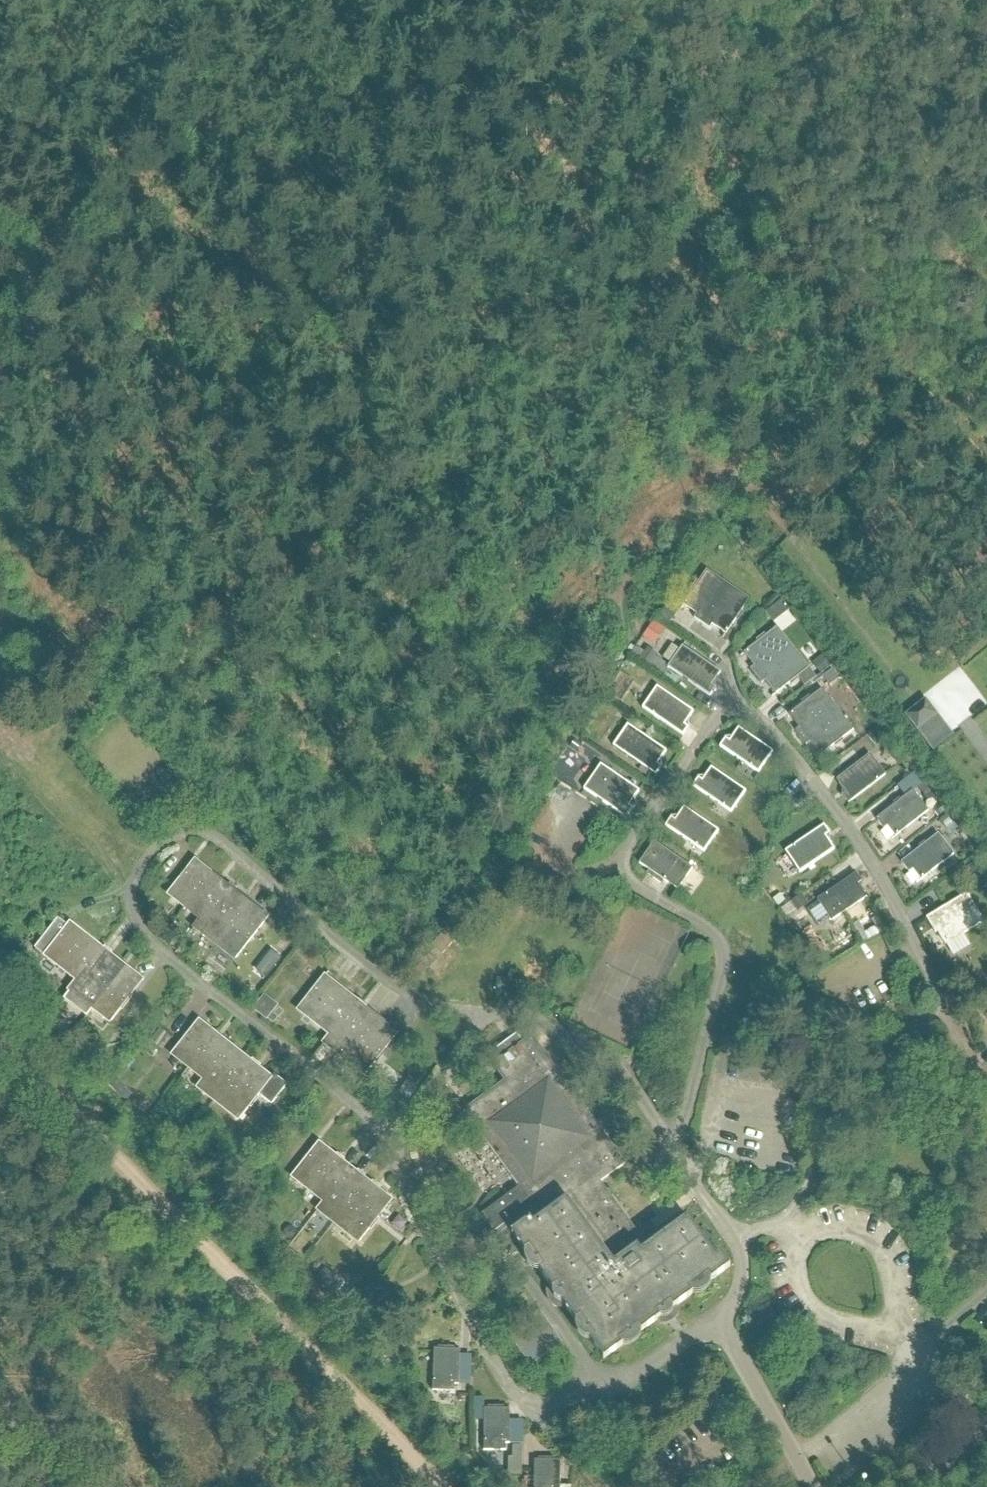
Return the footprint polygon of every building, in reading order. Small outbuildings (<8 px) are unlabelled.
[(748,602),(706,573),(682,607),(695,617),(692,622),(708,634),(713,626),(725,635),(748,602)] [(808,670),(777,628),(743,654),(754,667),(749,671),(761,686),(766,682),(776,695),(808,670)] [(678,654),(684,634),(673,630),(666,650),(678,654)] [(683,647),(668,670),(711,699),(717,691),(712,687),(721,673),(683,647)] [(656,689),(643,710),(684,737),(689,730),(684,727),(693,714),(656,689)] [(856,729),(826,689),(793,715),(803,728),(800,730),(811,744),(814,741),(824,754),(856,729)] [(986,716),(986,694),(979,697),(986,716)] [(906,716),(917,730),(936,715),(925,701),(906,716)] [(627,729),(614,750),(657,777),(661,770),(657,768),(666,753),(627,729)] [(726,740),(721,748),(758,772),(771,752),(738,731),(731,743),(726,740)] [(885,776),(869,756),(837,782),(847,794),(841,799),(847,807),(885,776)] [(601,768),(585,792),(628,820),(634,812),(629,809),(640,793),(601,768)] [(699,781),(693,790),(731,814),(745,792),(712,771),(704,784),(699,781)] [(926,811),(911,793),(875,823),(882,831),(887,827),(895,837),(926,811)] [(671,819),(665,828),(704,854),(719,831),(685,809),(677,823),(671,819)] [(828,837),(823,829),(784,855),(799,876),(833,853),(824,840),(828,837)] [(952,855),(937,836),(900,865),(908,875),(912,872),(920,881),(952,855)] [(691,871),(654,845),(640,865),(677,891),(691,871)] [(170,893),(187,906),(212,875),(195,862),(170,893)] [(187,906),(203,919),(213,907),(217,909),(232,891),(212,875),(187,906)] [(855,877),(816,903),(831,925),(866,901),(857,888),(861,885),(855,877)] [(196,929),(218,946),(251,905),(232,891),(217,909),(213,907),(203,919),(196,929)] [(970,894),(931,918),(940,932),(940,931),(949,945),(986,922),(986,921),(970,894)] [(268,919),(251,905),(218,946),(236,960),(268,919)] [(58,919),(35,949),(76,981),(86,969),(92,972),(106,954),(69,924),(67,926),(58,919)] [(77,982),(64,999),(87,1017),(92,1009),(124,968),(106,954),(92,972),(86,969),(76,981),(77,982)] [(124,968),(92,1009),(111,1024),(143,983),(124,968)] [(324,975),(298,1008),(332,1035),(343,1021),(348,1025),(362,1005),(324,975)] [(265,1012),(280,1019),(288,1002),(273,994),(265,1012)] [(332,1035),(324,1044),(347,1062),(380,1019),(362,1005),(348,1025),(343,1021),(332,1035)] [(380,1019),(347,1062),(365,1076),(398,1034),(380,1019)] [(197,1022),(170,1056),(188,1070),(214,1036),(197,1022)] [(214,1036),(188,1070),(202,1081),(197,1090),(214,1102),(235,1074),(232,1071),(242,1058),(228,1047),(214,1036)] [(463,1111),(519,1188),(481,1215),(493,1233),(511,1258),(518,1259),(522,1250),(603,1362),(667,1315),(730,1269),(719,1254),(715,1257),(687,1219),(647,1248),(622,1214),(601,1184),(627,1165),(532,1036),(490,1066),(502,1083),(463,1111)] [(235,1074),(214,1102),(226,1112),(238,1121),(257,1097),(269,1107),(284,1087),(272,1077),(269,1080),(257,1070),(242,1058),(232,1071),(235,1074)] [(291,1179),(307,1192),(334,1158),(317,1145),(291,1179)] [(307,1192),(324,1205),(350,1171),(334,1158),(307,1192)] [(334,1226),(346,1209),(356,1197),(353,1195),(364,1181),(350,1171),(324,1205),(328,1208),(322,1216),(334,1226)] [(391,1203),(364,1181),(353,1195),(356,1197),(346,1209),(354,1215),(361,1207),(378,1220),(391,1203)] [(359,1245),(378,1220),(361,1207),(354,1215),(346,1209),(334,1226),(359,1245)] [(533,1332),(519,1342),(532,1361),(546,1351),(533,1332)] [(460,1351),(435,1350),(433,1393),(454,1393),(454,1386),(459,1386),(460,1351)] [(511,1443),(511,1409),(483,1409),(483,1451),(505,1451),(505,1443),(511,1443)] [(534,1461),(534,1486),(560,1486),(561,1461),(534,1461)]
